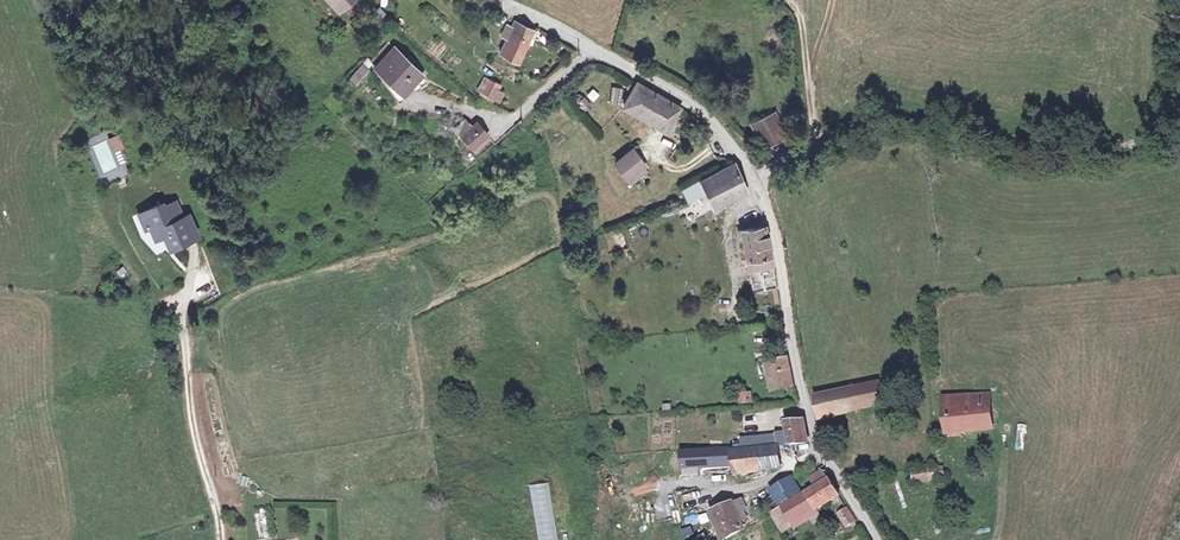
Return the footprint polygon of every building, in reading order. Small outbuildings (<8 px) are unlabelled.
[(336,9),(348,0),(329,0),(336,9)] [(518,62),(532,33),(514,24),(510,31),(508,29),(506,32),(503,31),(500,38),(504,40),(498,53),(518,62)] [(397,47),(377,63),(402,92),(421,77),(397,47)] [(483,77),(477,94),(500,102),(507,86),(483,77)] [(625,108),(670,131),(681,110),(637,85),(625,108)] [(775,115),(765,119),(769,126),(778,123),(775,115)] [(784,135),(778,123),(769,126),(765,119),(755,124),(765,143),(784,135)] [(461,143),(471,135),(466,126),(455,135),(461,143)] [(476,132),(471,135),(461,143),(470,156),(486,145),(476,132)] [(108,139),(114,154),(125,150),(119,135),(108,139)] [(623,176),(648,158),(639,145),(613,164),(623,176)] [(648,158),(623,176),(628,183),(653,165),(648,158)] [(704,193),(710,206),(723,201),(728,198),(743,191),(732,165),(717,172),(699,182),(704,193)] [(686,202),(704,193),(699,182),(683,193),(686,202)] [(156,227),(165,254),(193,245),(186,223),(179,224),(174,210),(159,214),(157,207),(135,215),(140,231),(156,227)] [(773,278),(765,228),(738,230),(749,280),(761,277),(761,281),(773,278)] [(768,286),(771,302),(778,300),(774,284),(768,286)] [(785,358),(776,359),(766,360),(772,390),(791,386),(785,358)] [(872,380),(842,386),(846,409),(875,404),(872,380)] [(846,409),(842,386),(814,391),(818,414),(846,409)] [(959,388),(960,405),(990,403),(989,386),(959,388)] [(751,390),(738,390),(738,403),(752,403),(751,390)] [(990,403),(960,405),(943,407),(945,427),(964,427),(965,423),(991,421),(990,403)] [(790,441),(807,441),(802,426),(801,417),(785,418),(790,441)] [(758,435),(740,436),(741,447),(759,447),(758,435)] [(731,473),(759,471),(757,454),(757,450),(731,452),(730,450),(680,454),(682,470),(730,465),(731,473)] [(776,452),(757,454),(759,471),(778,470),(776,452)] [(649,473),(661,471),(659,454),(646,456),(649,473)] [(927,480),(939,477),(937,469),(906,474),(908,485),(927,482),(927,480)] [(777,483),(784,497),(799,489),(793,475),(777,483)] [(827,478),(783,503),(792,520),(836,493),(827,478)] [(732,508),(739,520),(751,513),(745,500),(732,508)] [(792,520),(783,503),(769,511),(780,528),(792,520)] [(739,520),(732,508),(731,505),(714,514),(727,539),(744,530),(739,520)] [(844,526),(854,520),(846,507),(836,513),(844,526)]
